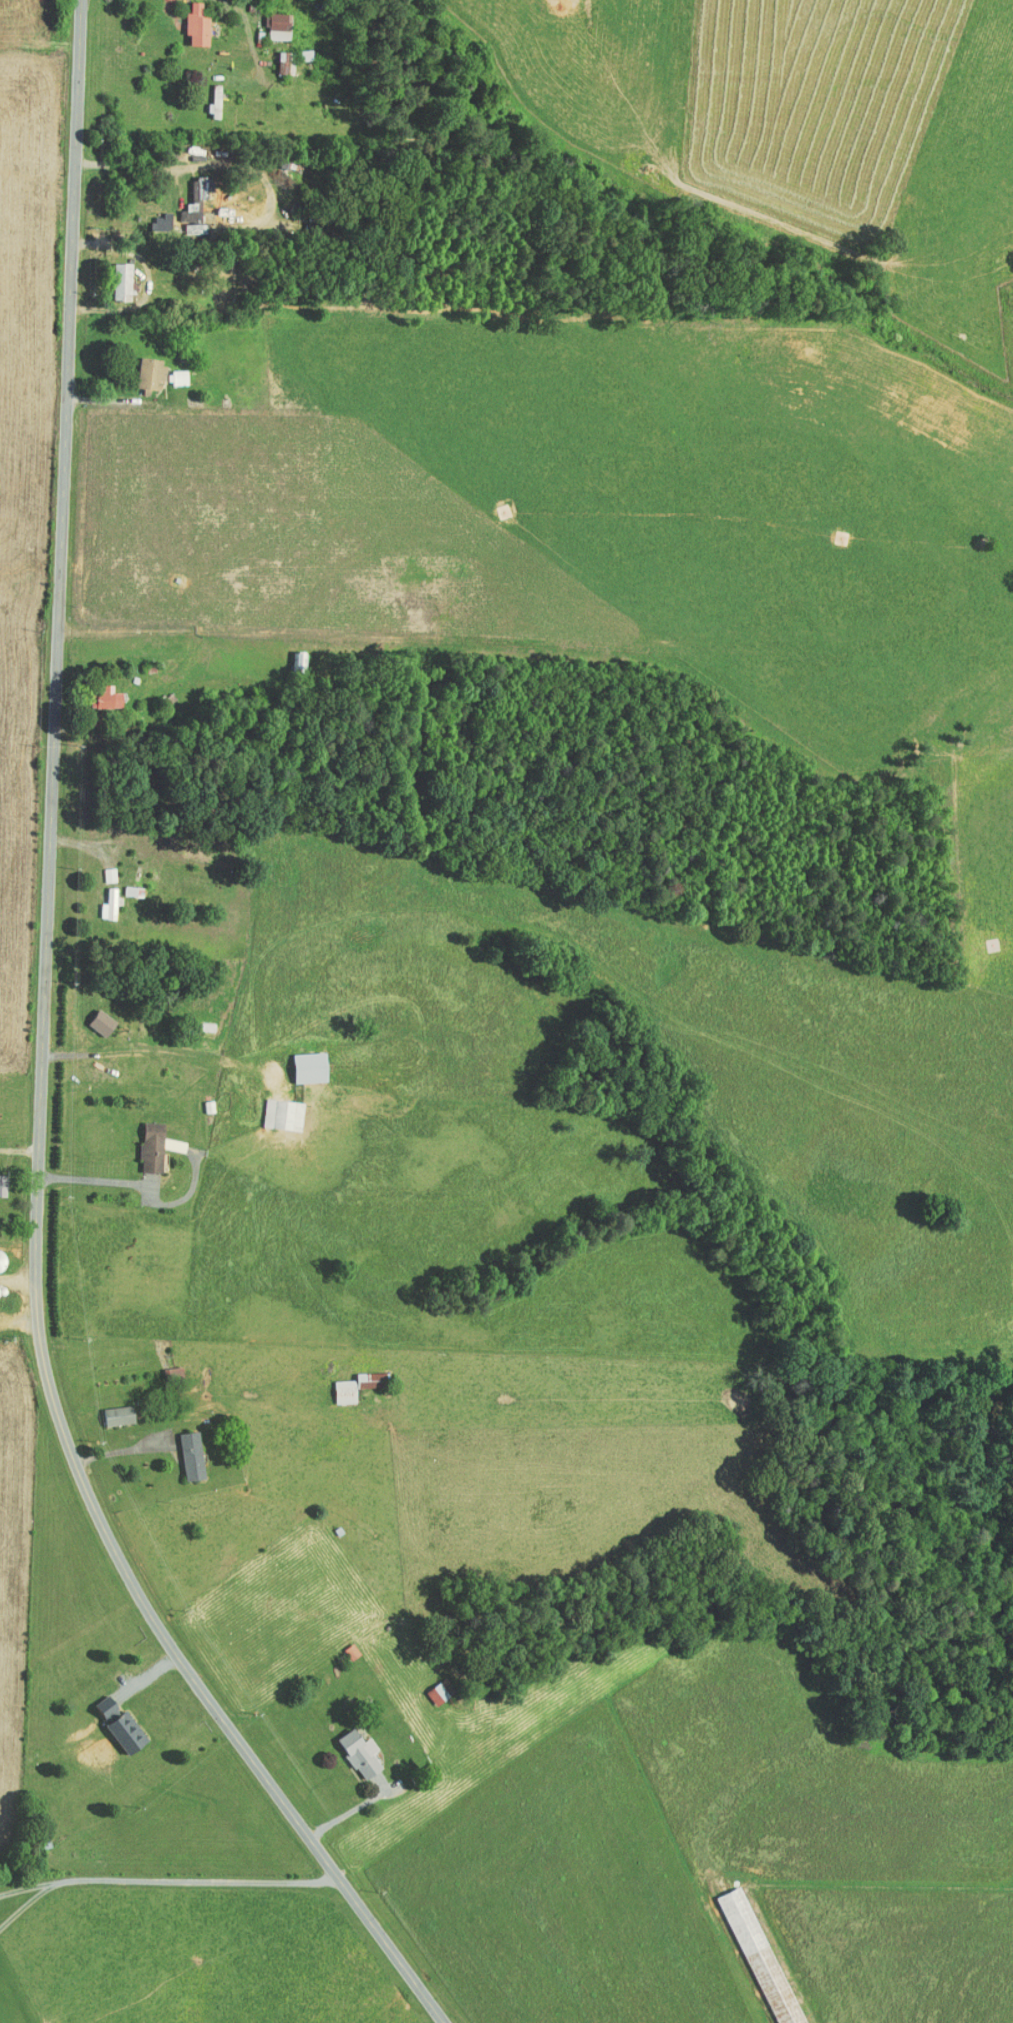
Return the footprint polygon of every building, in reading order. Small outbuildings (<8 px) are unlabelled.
[(181,6),(176,6),(176,29),(180,29),(180,40),(199,40),(199,9),(192,9),(192,0),(181,0),(181,6)] [(280,8),(257,7),(256,21),(258,21),(258,33),(279,34),(280,8)] [(283,68),(283,55),(279,55),(279,46),(268,45),(268,68),(283,68)] [(211,78),(203,78),(203,97),(200,97),(200,112),(210,112),(211,78)] [(142,223),(161,224),(161,209),(142,208),(142,223)] [(122,257),(104,257),(103,295),(121,295),(122,257)] [(151,386),(156,356),(131,351),(126,381),(151,386)] [(178,365),(160,365),(160,379),(178,379),(178,365)] [(113,700),(112,685),(104,686),(103,678),(94,678),(94,685),(87,685),(87,695),(81,695),(81,701),(113,700)] [(94,862),(95,876),(106,875),(105,861),(94,862)] [(134,880),(114,880),(113,889),(133,890),(134,880)] [(90,912),(106,912),(106,881),(97,881),(97,896),(91,896),(90,912)] [(78,1019),(96,1031),(107,1014),(88,1002),(78,1019)] [(317,1075),(316,1045),(283,1047),(284,1076),(317,1075)] [(294,1096),(256,1091),(252,1119),(290,1125),(294,1096)] [(131,1165),(151,1166),(155,1117),(133,1116),(131,1152),(132,1152),(131,1165)] [(154,1362),(155,1375),(173,1374),(172,1360),(154,1362)] [(375,1366),(347,1367),(347,1381),(375,1381),(375,1366)] [(325,1397),(346,1396),(346,1373),(325,1374),(325,1397)] [(95,1419),(125,1416),(123,1399),(93,1401),(95,1419)] [(175,1474),(195,1471),(189,1425),(169,1428),(175,1474)] [(340,1654),(350,1649),(345,1637),(334,1642),(340,1654)] [(441,1690),(429,1675),(416,1686),(427,1700),(441,1690)] [(138,1734),(99,1687),(82,1701),(120,1748),(138,1734)] [(363,1747),(369,1743),(360,1730),(353,1735),(344,1721),(327,1732),(337,1747),(336,1747),(353,1775),(373,1762),(363,1747)]
